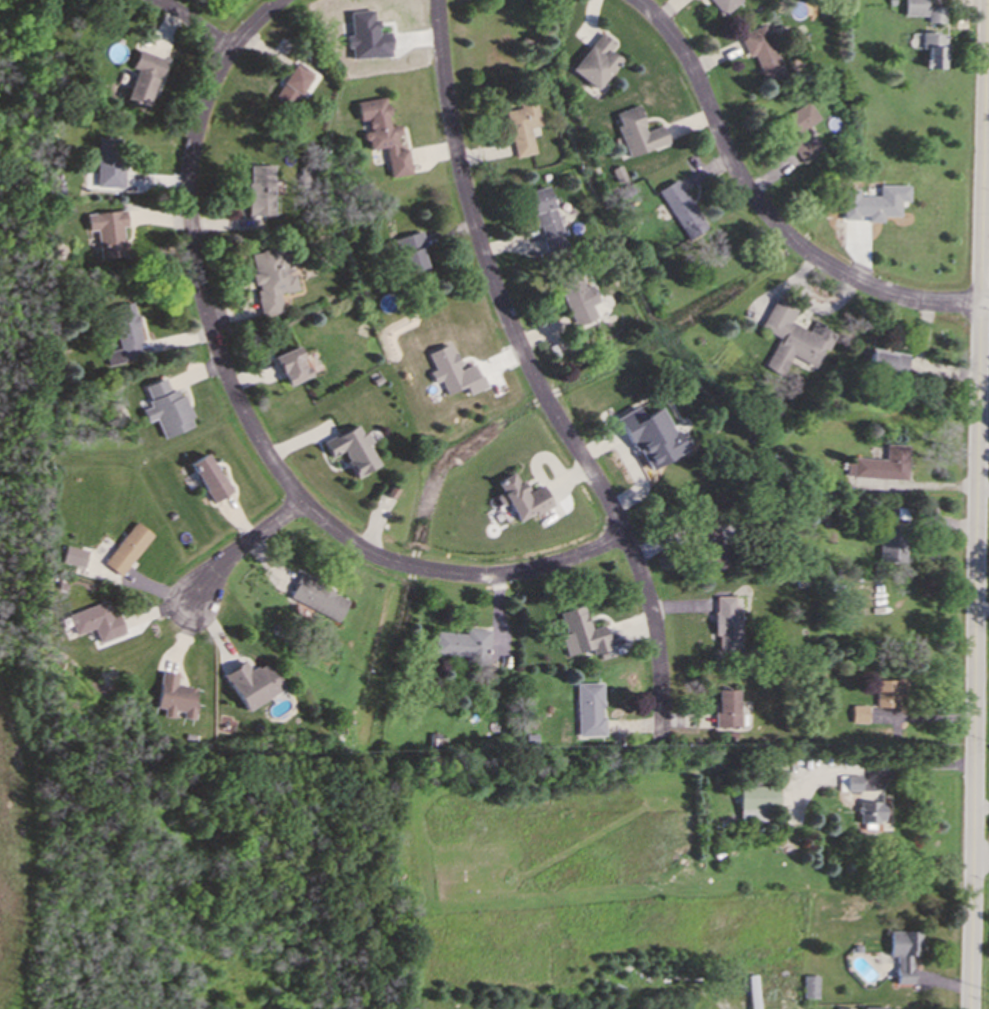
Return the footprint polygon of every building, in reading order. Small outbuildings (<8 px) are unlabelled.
[(721,15),(740,0),(710,0),(721,15)] [(926,15),(926,0),(904,0),(903,15),(926,15)] [(927,22),(944,22),(945,6),(927,5),(927,22)] [(348,11),(349,35),(345,35),(345,48),(350,47),(350,57),(389,56),(388,32),(376,32),(376,18),(371,19),(371,10),(348,11)] [(753,54),(763,81),(783,74),(765,24),(738,34),(746,56),(753,54)] [(595,89),(620,59),(608,50),(614,42),(600,31),(570,69),(595,89)] [(944,68),(946,33),(920,32),(920,48),(925,48),(924,67),(944,68)] [(162,57),(136,50),(131,67),(133,68),(124,99),(148,106),(162,57)] [(312,73),(295,61),(271,97),(289,109),(312,73)] [(388,177),(409,174),(405,148),(395,149),(393,135),(399,134),(397,124),(388,125),(384,97),(355,101),(358,121),(366,119),(367,131),(363,131),(366,149),(384,146),(388,177)] [(819,119),(807,101),(776,120),(802,162),(818,152),(803,129),(819,119)] [(513,157),(534,153),(529,127),(540,125),(535,102),(504,108),(513,157)] [(614,112),(618,124),(615,125),(626,156),(666,143),(660,125),(644,130),(636,105),(614,112)] [(95,186),(120,187),(121,137),(96,136),(95,186)] [(273,164),(247,165),(248,215),(274,215),(273,164)] [(685,239),(705,228),(677,178),(657,190),(685,239)] [(909,185),(878,184),(878,195),(857,195),(858,189),(842,188),(842,219),(858,219),(858,215),(867,215),(866,221),(882,222),(882,216),(899,216),(899,201),(908,201),(909,185)] [(548,185),(526,191),(536,228),(538,227),(545,252),(564,247),(548,185)] [(85,213),(87,230),(95,229),(98,259),(124,256),(121,225),(125,225),(124,210),(85,213)] [(392,239),(404,274),(429,265),(417,230),(392,239)] [(261,316),(282,311),(278,293),(297,289),(293,273),(286,275),(280,246),(249,253),(253,273),(250,274),(252,284),(253,284),(261,316)] [(574,326),(596,317),(590,304),(599,301),(588,275),(558,287),(574,326)] [(778,336),(764,366),(781,374),(791,355),(816,367),(833,331),(813,321),(808,330),(790,321),(797,307),(774,297),(759,327),(778,336)] [(104,351),(106,364),(140,357),(137,341),(141,341),(132,301),(109,306),(118,348),(104,351)] [(426,352),(433,369),(428,371),(433,383),(440,380),(444,393),(464,386),(467,394),(483,388),(474,363),(459,368),(449,343),(426,352)] [(310,376),(298,345),(274,355),(286,385),(310,376)] [(907,353),(870,350),(868,370),(906,374),(907,353)] [(162,437),(193,425),(179,387),(169,390),(164,377),(143,385),(150,406),(141,409),(146,422),(155,419),(162,437)] [(661,406),(641,416),(637,406),(618,416),(645,470),(684,451),(661,406)] [(378,465),(367,443),(370,442),(365,431),(360,434),(356,425),(322,441),(330,456),(342,450),(354,476),(378,465)] [(885,458),(847,457),(846,477),(907,479),(908,445),(886,444),(885,458)] [(212,502),(230,491),(206,452),(188,463),(212,502)] [(551,504),(541,484),(524,493),(513,471),(495,481),(501,492),(494,495),(499,506),(506,502),(517,522),(551,504)] [(152,535),(135,521),(102,562),(119,575),(152,535)] [(904,527),(889,527),(889,528),(879,528),(878,562),(904,562),(904,527)] [(86,550),(65,545),(60,561),(82,567),(86,550)] [(349,597),(299,574),(288,598),(338,621),(349,597)] [(741,651),(740,601),(733,601),(733,595),(714,596),(715,635),(718,635),(718,651),(741,651)] [(67,613),(74,635),(93,628),(98,642),(122,634),(111,599),(67,613)] [(558,611),(564,633),(560,634),(566,655),(590,649),(591,654),(609,649),(603,624),(589,628),(583,605),(558,611)] [(465,633),(434,632),(433,654),(471,655),(470,663),(487,663),(488,629),(466,628),(465,633)] [(244,711),(282,689),(266,660),(249,670),(244,661),(223,673),(244,711)] [(155,707),(163,708),(161,716),(173,717),(173,714),(192,716),(197,687),(175,684),(177,672),(161,670),(155,707)] [(874,679),(874,706),(896,707),(896,694),(901,694),(902,679),(874,679)] [(603,735),(602,682),(576,682),(577,736),(603,735)] [(738,726),(737,689),(714,689),(715,727),(738,726)] [(865,723),(865,704),(850,704),(849,722),(865,723)] [(856,791),(857,775),(836,774),(836,784),(842,784),(842,791),(856,791)] [(776,785),(736,786),(737,821),(764,820),(764,808),(776,807),(776,785)] [(880,821),(881,801),(855,800),(855,826),(870,826),(870,821),(880,821)] [(886,956),(893,956),(893,983),(908,983),(909,955),(917,955),(917,931),(886,930),(886,956)] [(816,997),(815,975),(801,975),(801,998),(816,997)]
